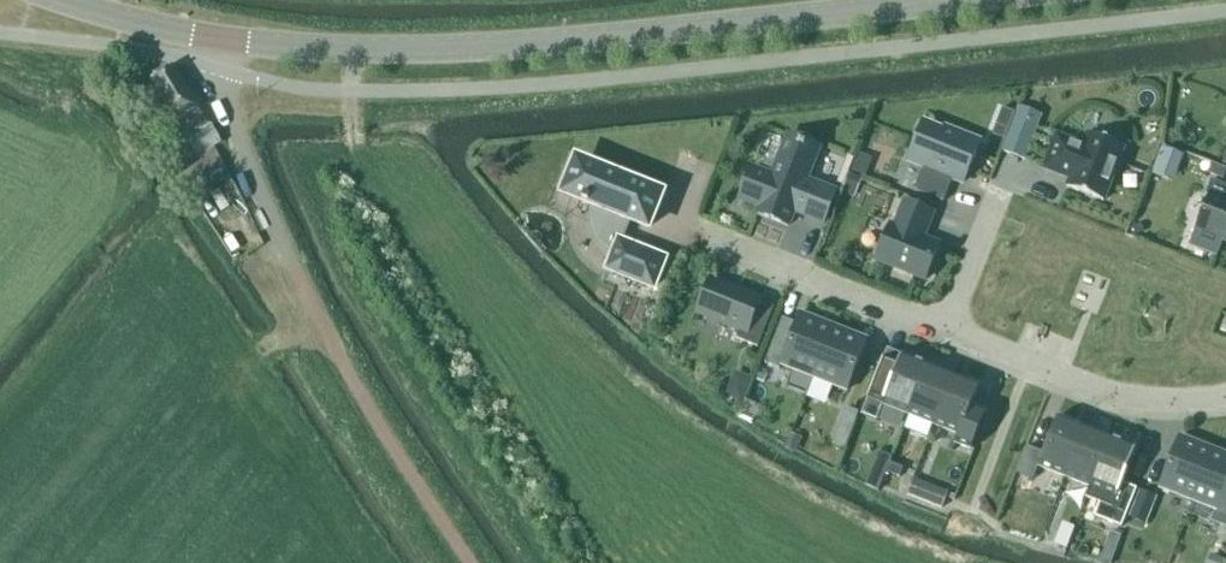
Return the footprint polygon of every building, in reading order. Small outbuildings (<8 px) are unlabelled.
[(207,126),(197,109),(172,67),(151,80),(177,121),(187,138),(207,126)] [(1009,129),(996,124),(992,134),(1005,139),(1009,129)] [(914,191),(944,202),(950,186),(947,185),(950,177),(964,183),(979,144),(944,129),(942,136),(921,128),(908,160),(924,166),(914,191)] [(1011,129),(1002,152),(1025,160),(1034,138),(1011,129)] [(1103,202),(1124,148),(1088,134),(1083,147),(1057,137),(1044,169),(1071,179),(1067,188),(1103,202)] [(835,193),(806,181),(818,151),(787,139),(772,177),(752,169),(740,200),(760,207),(757,214),(788,226),(794,212),(823,223),(835,193)] [(1163,143),(1153,169),(1175,177),(1185,151),(1163,143)] [(171,154),(168,156),(195,198),(230,176),(214,149),(196,161),(185,145),(171,154)] [(859,153),(852,171),(866,176),(873,159),(859,153)] [(648,228),(662,195),(586,164),(572,198),(584,202),(583,204),(588,206),(589,205),(594,207),(592,215),(592,226),(594,234),(599,242),(604,248),(611,252),(614,254),(608,271),(653,289),(664,260),(622,243),(631,221),(648,228)] [(1212,164),(1208,174),(1223,180),(1225,173),(1225,169),(1212,164)] [(841,192),(854,198),(862,179),(850,173),(841,192)] [(1214,181),(1209,194),(1213,196),(1200,227),(1225,237),(1225,186),(1214,181)] [(933,213),(904,202),(894,227),(890,225),(876,261),(925,281),(939,245),(923,239),(933,213)] [(761,300),(711,280),(698,314),(740,331),(737,340),(758,348),(774,308),(760,302),(761,300)] [(833,328),(800,315),(780,365),(814,378),(833,328)] [(867,342),(833,328),(814,378),(847,391),(867,342)] [(904,354),(902,354),(881,406),(883,407),(883,406),(908,416),(928,365),(903,356),(904,354)] [(954,376),(928,365),(908,416),(935,426),(954,376)] [(980,386),(954,376),(935,426),(958,436),(955,444),(971,450),(986,412),(973,406),(980,386)] [(846,408),(837,430),(850,435),(858,413),(846,408)] [(1084,428),(1058,417),(1037,467),(1064,478),(1084,428)] [(1110,438),(1084,428),(1064,478),(1089,487),(1110,438)] [(792,435),(786,449),(796,453),(802,439),(792,435)] [(1135,448),(1110,438),(1089,487),(1085,498),(1099,504),(1094,517),(1121,528),(1137,490),(1122,484),(1137,447),(1135,447),(1135,448)] [(1212,451),(1179,438),(1159,488),(1193,501),(1212,451)] [(1212,451),(1193,501),(1225,514),(1225,457),(1212,451)] [(886,473),(890,463),(876,458),(872,467),(886,473)] [(899,478),(903,469),(890,463),(886,473),(899,478)] [(915,479),(908,496),(920,500),(924,490),(926,484),(915,479)] [(1157,496),(1141,490),(1129,518),(1146,525),(1157,496)] [(1066,549),(1073,532),(1062,527),(1055,544),(1066,549)] [(1111,533),(1107,544),(1116,548),(1121,536),(1111,533)] [(1207,562),(1225,562),(1225,560),(1210,554),(1207,562)]
